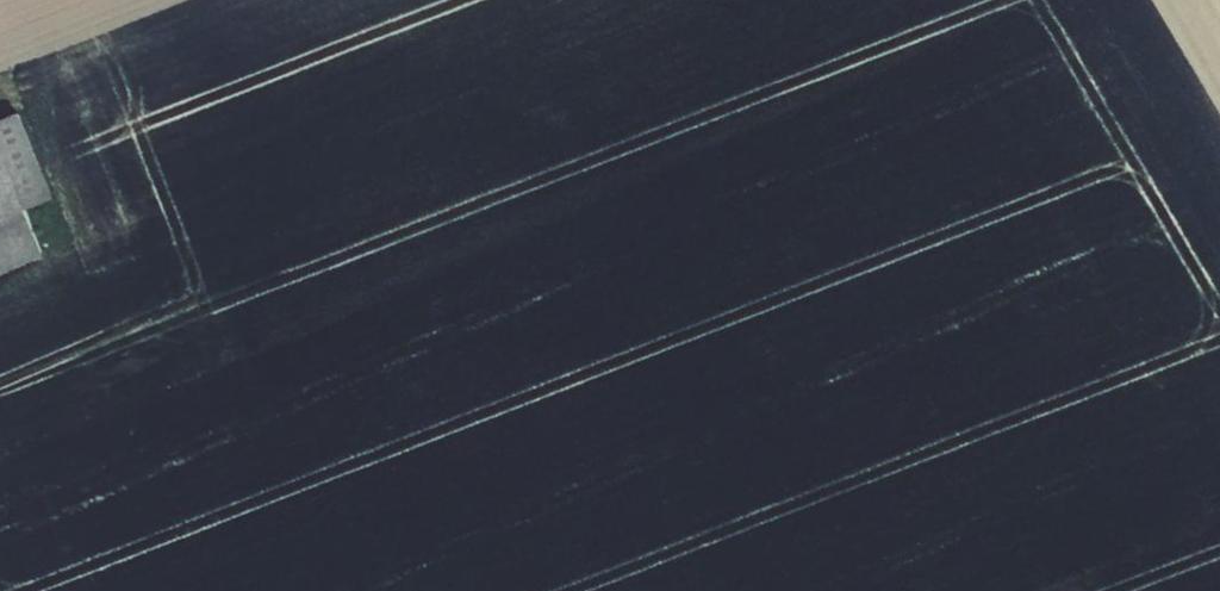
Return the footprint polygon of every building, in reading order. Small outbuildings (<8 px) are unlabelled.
[(19,113),(0,120),(0,220),(25,211),(53,198),(19,113)] [(0,220),(0,273),(44,257),(25,211),(0,220)]
